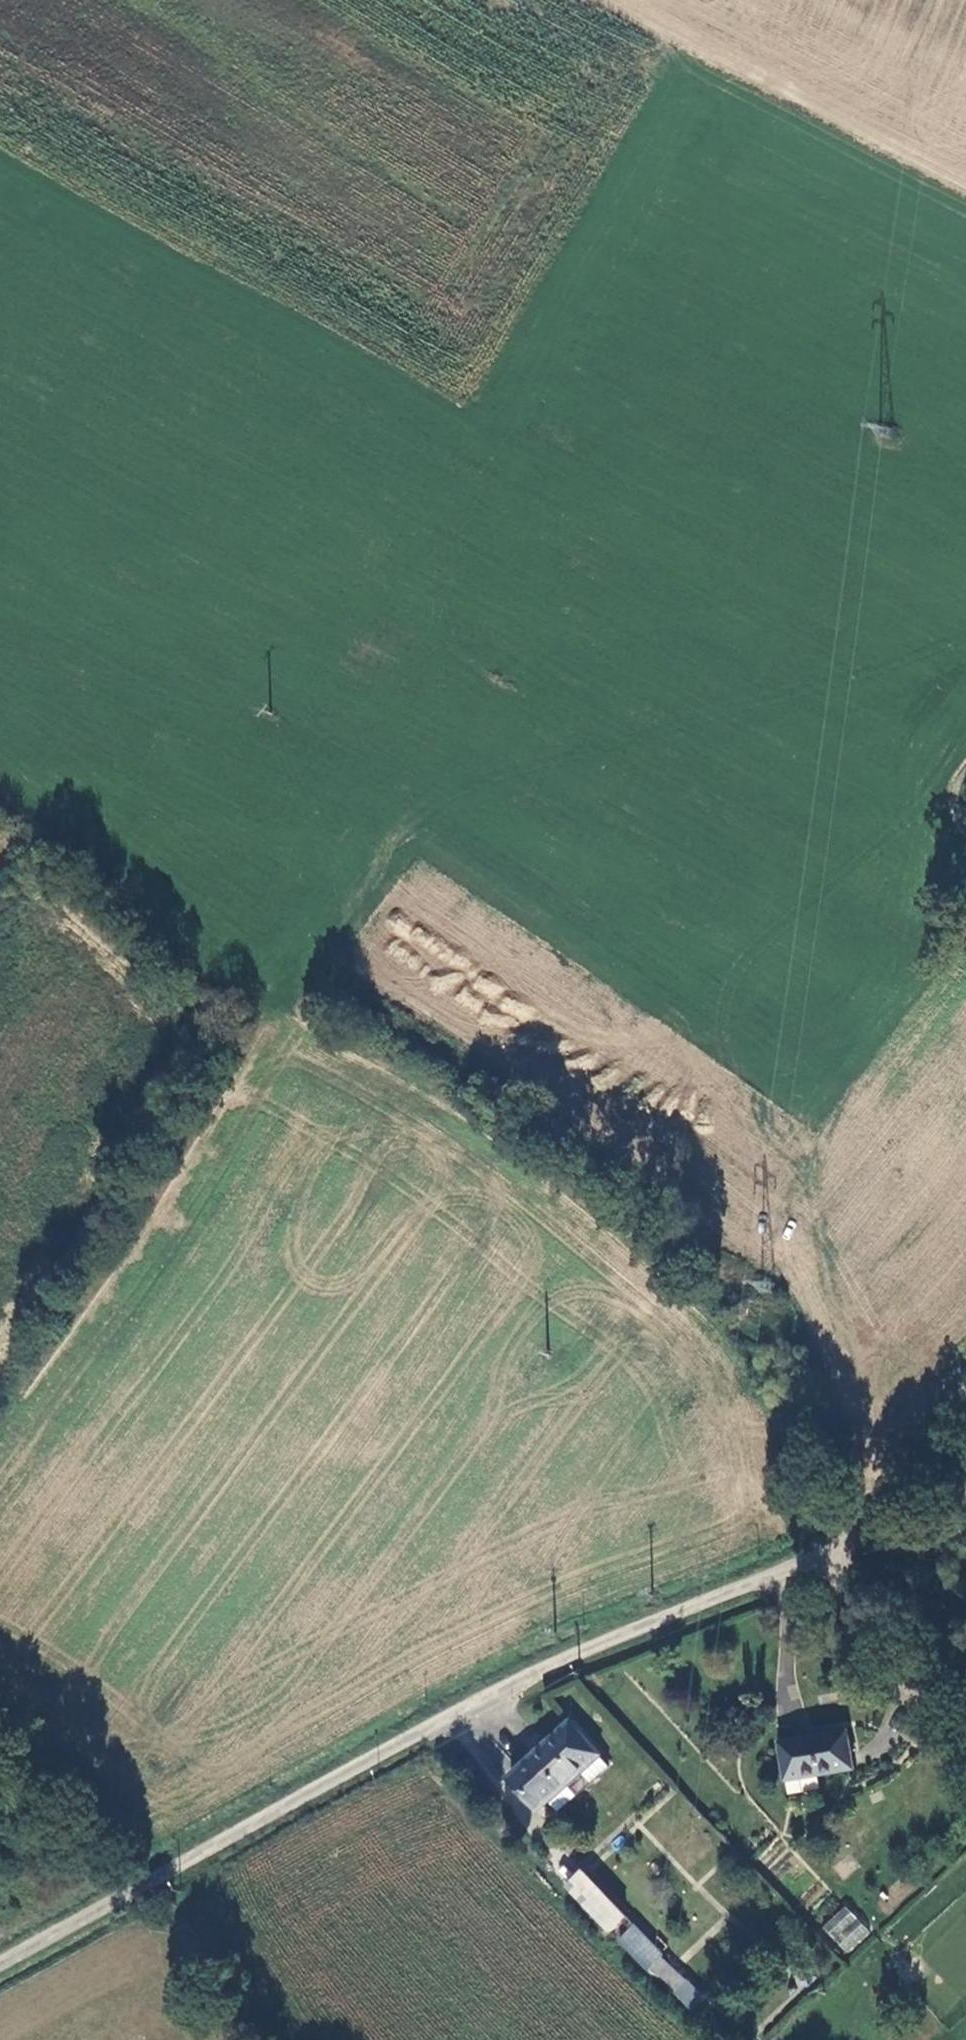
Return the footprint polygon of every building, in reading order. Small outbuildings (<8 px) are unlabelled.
[(511,1775),(540,1808),(549,1800),(558,1811),(609,1765),(570,1722),(511,1775)] [(853,1769),(847,1732),(780,1744),(786,1782),(818,1776),(853,1769)] [(818,1776),(786,1782),(789,1795),(820,1789),(818,1776)] [(612,1931),(626,1917),(583,1872),(568,1885),(612,1931)] [(868,1930),(846,1907),(844,1909),(824,1928),(845,1950),(868,1930)] [(663,1956),(634,1926),(619,1941),(648,1971),(651,1968),(676,1990),(674,1992),(691,2010),(704,1998),(686,1980),(661,1957),(663,1956)]
